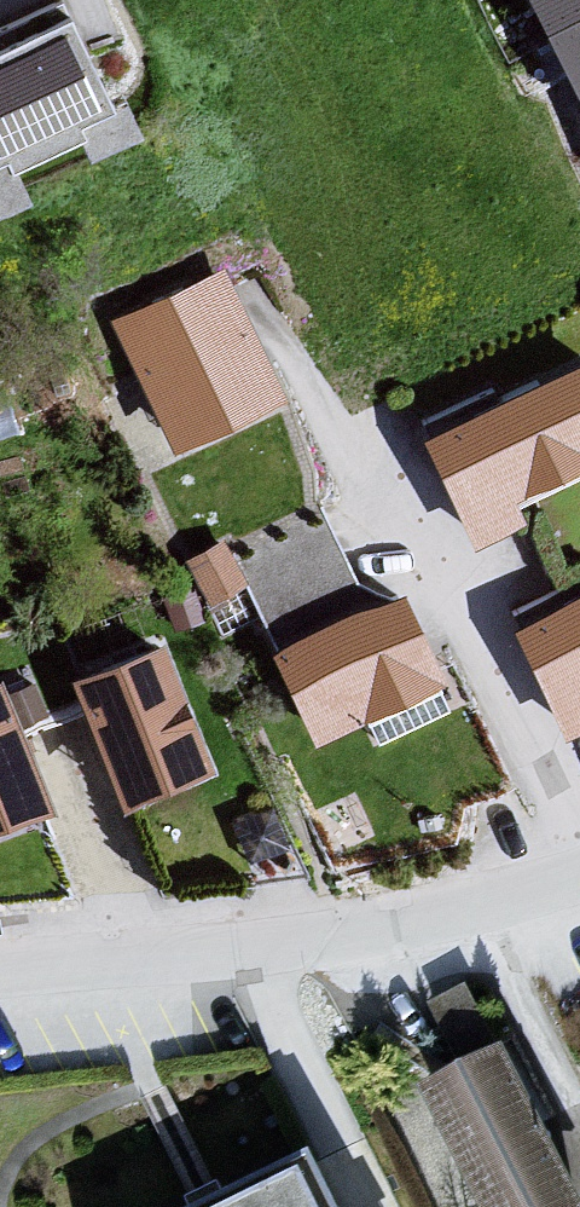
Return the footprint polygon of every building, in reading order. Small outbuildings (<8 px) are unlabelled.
[(579,85),(579,0),(537,0),(579,85)] [(103,120),(62,34),(0,63),(0,169),(103,120)] [(283,400),(225,274),(113,325),(171,452),(283,400)] [(425,445),(470,544),(579,495),(579,376),(425,445)] [(510,630),(559,730),(579,719),(579,596),(510,630)] [(407,601),(273,664),(318,760),(452,698),(407,601)] [(167,653),(72,688),(121,821),(216,786),(167,653)] [(0,699),(0,842),(48,823),(0,699)] [(472,977),(432,995),(452,1039),(491,1021),(472,977)] [(421,1111),(465,1206),(572,1206),(509,1071),(421,1111)] [(258,1206),(315,1206),(304,1185),(258,1206)]
